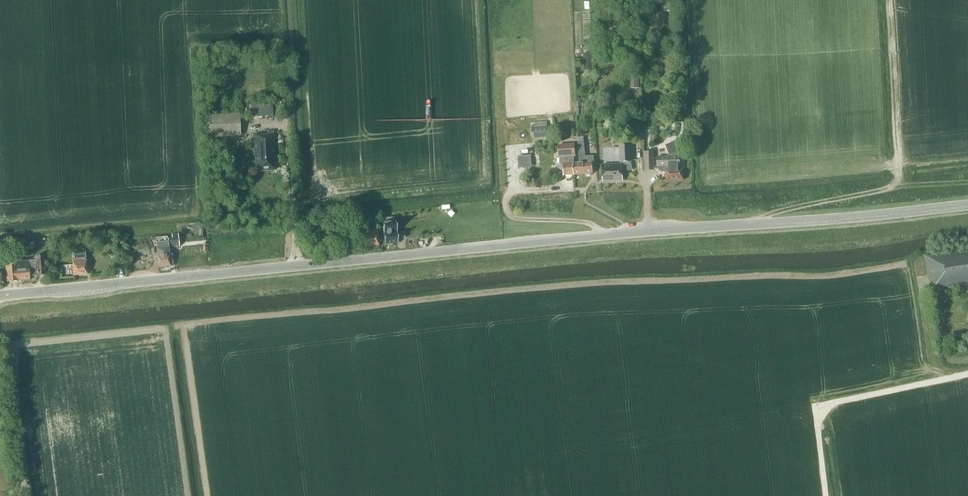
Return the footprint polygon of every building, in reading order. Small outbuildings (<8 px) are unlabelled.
[(583,70),(593,70),(592,53),(583,53),(583,70)] [(630,75),(630,88),(639,88),(639,75),(630,75)] [(261,103),(262,117),(273,116),(272,103),(261,103)] [(204,138),(240,136),(239,114),(203,116),(204,138)] [(548,137),(547,122),(534,123),(534,127),(531,127),(532,139),(548,137)] [(642,134),(641,123),(633,123),(634,135),(642,134)] [(274,157),(275,157),(274,134),(252,135),(254,158),(256,158),(257,171),(274,170),(273,163),(274,163),(274,157)] [(590,176),(591,173),(593,173),(592,162),(593,162),(593,156),(584,157),(583,137),(577,137),(579,163),(574,163),(572,163),(573,175),(584,174),(586,176),(590,176)] [(679,169),(679,155),(682,155),(682,147),(679,140),(664,146),(668,156),(670,155),(670,156),(657,157),(657,167),(658,166),(658,168),(659,170),(660,171),(662,172),(664,172),(666,172),(666,181),(683,180),(683,169),(679,169)] [(573,156),(575,156),(574,144),(558,145),(559,165),(556,165),(556,166),(557,166),(557,168),(559,169),(561,170),(563,170),(563,175),(573,175),(572,163),(574,163),(573,156)] [(603,181),(622,180),(622,170),(629,169),(628,161),(631,161),(630,145),(619,146),(620,162),(621,162),(621,164),(602,165),(603,181)] [(654,170),(654,151),(644,152),(644,171),(654,170)] [(531,155),(518,157),(519,169),(525,168),(525,162),(531,162),(531,155)] [(385,218),(385,222),(382,223),(384,245),(398,244),(396,221),(394,222),(394,217),(385,218)] [(364,246),(378,244),(377,228),(363,230),(364,246)] [(156,263),(157,263),(158,267),(170,266),(168,250),(172,249),(172,247),(179,247),(178,234),(171,235),(172,238),(155,240),(157,257),(155,257),(154,258),(154,262),(156,263)] [(924,256),(930,293),(967,286),(967,249),(924,256)] [(71,261),(73,275),(87,274),(85,260),(84,260),(84,258),(85,258),(84,252),(71,254),(72,260),(72,261),(71,261)] [(36,276),(45,275),(43,256),(34,256),(35,261),(16,262),(16,263),(5,264),(6,281),(29,279),(29,276),(36,275),(36,276)]
